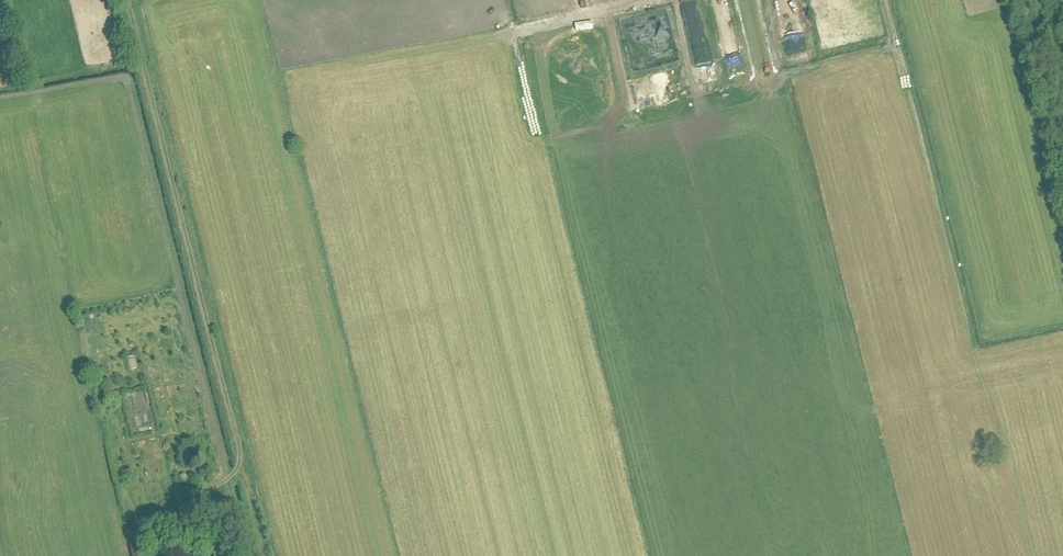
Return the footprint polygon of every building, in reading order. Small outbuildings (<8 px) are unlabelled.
[(712,13),(724,10),(723,4),(711,7),(712,13)] [(633,74),(674,62),(667,39),(642,46),(637,27),(621,31),(633,74)]
